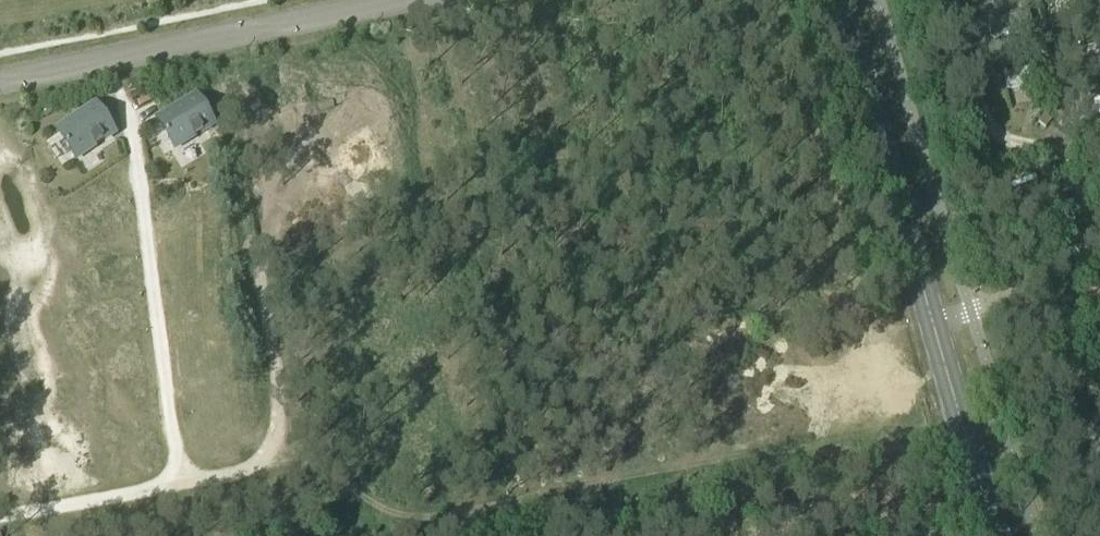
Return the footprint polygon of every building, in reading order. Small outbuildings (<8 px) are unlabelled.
[(1064,36),(1053,39),(1057,52),(1068,49),(1064,36)] [(1068,65),(1073,82),(1099,76),(1099,57),(1068,65)] [(1034,67),(1003,74),(1006,90),(1038,83),(1034,67)] [(196,100),(159,122),(167,135),(165,136),(167,139),(169,138),(175,148),(193,137),(194,138),(203,133),(202,131),(211,126),(196,100)] [(1090,100),(1074,103),(1084,151),(1099,147),(1099,142),(1090,100)] [(95,109),(59,133),(68,145),(66,147),(68,150),(70,149),(76,158),(94,146),(95,148),(104,142),(103,141),(112,135),(95,109)] [(1042,117),(1037,125),(1045,131),(1050,122),(1042,117)]
